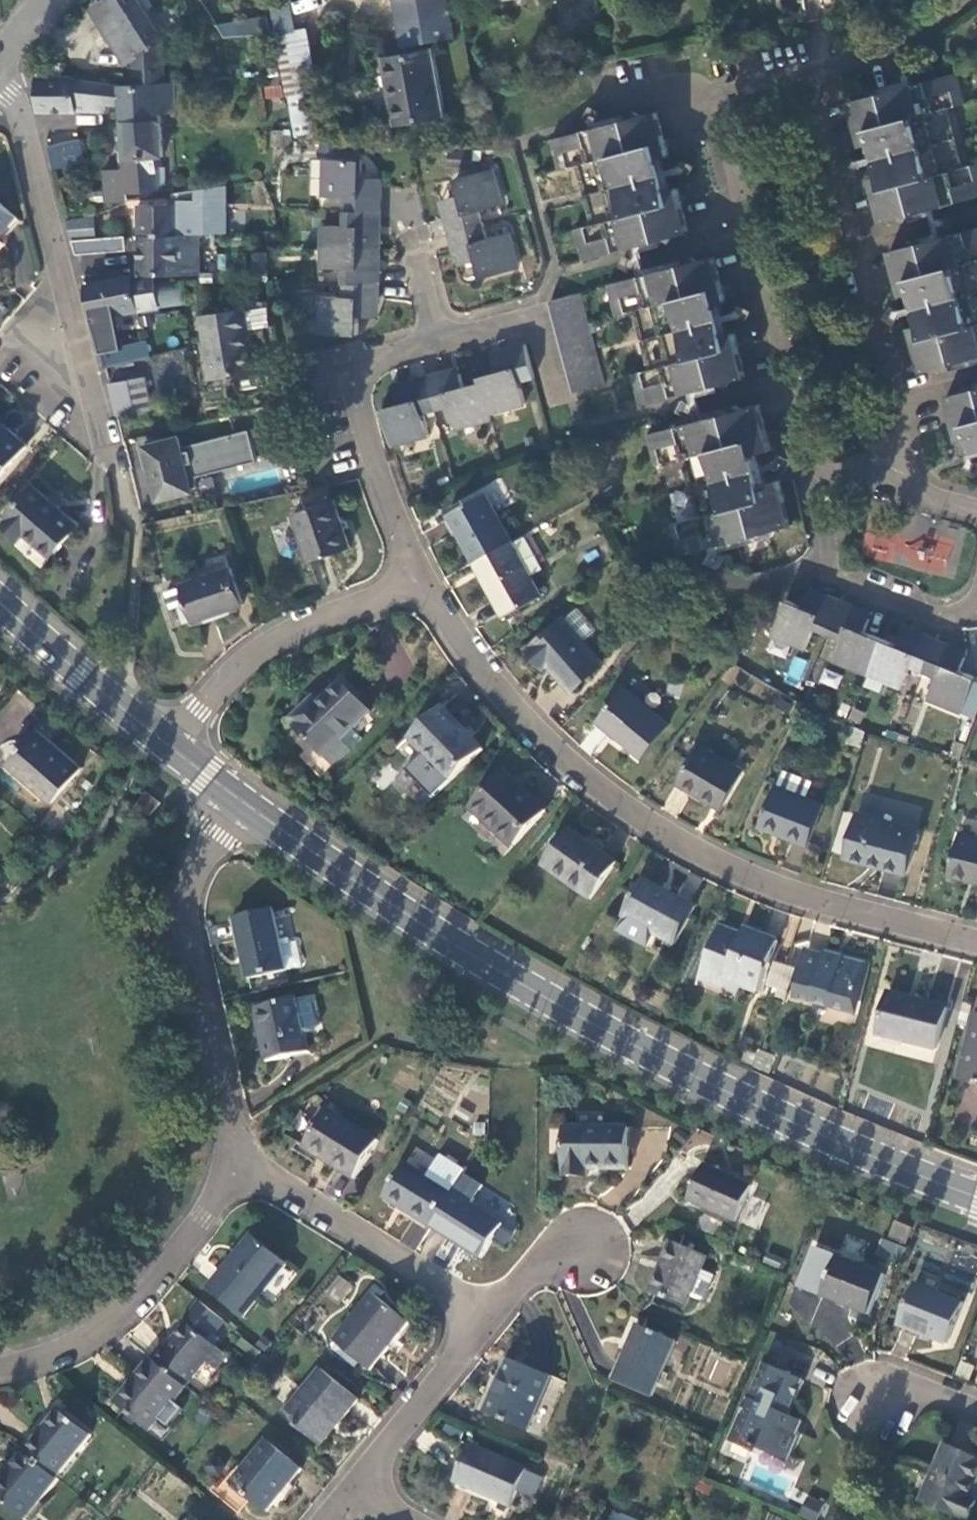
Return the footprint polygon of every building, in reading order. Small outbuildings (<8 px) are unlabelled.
[(139,83),(163,81),(145,54),(166,39),(139,0),(109,0),(108,1),(117,13),(101,24),(129,66),(137,60),(139,83)] [(291,92),(311,88),(298,27),(288,30),(282,0),(276,0),(272,1),(291,92)] [(317,8),(315,0),(299,0),(289,3),(293,16),(317,8)] [(404,46),(453,37),(447,0),(396,0),(404,46)] [(93,12),(101,24),(117,13),(108,1),(93,12)] [(218,21),(219,37),(264,35),(263,18),(218,21)] [(169,80),(166,39),(145,54),(163,81),(169,80)] [(447,115),(434,52),(390,60),(373,64),(385,127),(447,115)] [(976,200),(976,167),(962,171),(946,112),(965,106),(957,76),(913,88),(912,85),(905,87),(904,91),(850,105),(862,149),(868,148),(876,180),(871,181),(874,195),(883,226),(976,200)] [(91,83),(76,82),(76,79),(39,78),(41,109),(65,111),(75,111),(91,111),(91,83)] [(185,110),(182,80),(169,80),(163,81),(139,83),(122,84),(91,83),(91,111),(107,110),(107,106),(123,105),(124,120),(135,119),(158,117),(158,112),(185,110)] [(862,98),(858,82),(841,86),(846,102),(862,98)] [(598,130),(551,143),(559,173),(578,168),(593,226),(574,232),(582,263),(690,234),(678,189),(672,190),(663,160),(669,158),(666,144),(657,113),(606,128),(605,125),(597,127),(598,130)] [(161,156),(158,117),(135,119),(124,120),(124,125),(126,150),(119,150),(120,168),(111,168),(113,192),(130,191),(160,187),(158,156),(161,156)] [(80,161),(74,131),(50,136),(52,143),(56,166),(80,161)] [(345,200),(345,214),(380,215),(381,199),(375,199),(376,181),(362,181),(362,163),(324,162),(323,200),(345,200)] [(445,223),(448,236),(482,227),(479,213),(500,207),(490,172),(454,182),(459,199),(445,203),(450,221),(445,223)] [(226,231),(227,183),(202,187),(202,207),(182,207),(182,202),(141,204),(141,217),(141,234),(216,231),(226,231)] [(442,212),(445,223),(450,221),(445,203),(440,205),(442,212)] [(0,206),(0,232),(13,217),(0,206)] [(323,228),(322,249),(379,250),(380,232),(380,215),(345,214),(344,228),(323,228)] [(99,235),(98,217),(74,218),(79,235),(99,235)] [(486,242),(482,227),(448,236),(453,251),(458,250),(463,267),(476,264),(481,281),(517,271),(506,236),(486,242)] [(216,243),(216,231),(141,234),(141,245),(140,274),(137,275),(133,276),(135,282),(154,279),(152,272),(218,270),(218,243),(216,243)] [(910,331),(913,345),(921,375),(976,360),(976,231),(889,254),(901,298),(907,297),(916,329),(910,331)] [(128,234),(99,235),(79,235),(81,249),(128,248),(128,234)] [(345,271),(344,285),(378,286),(379,267),(379,250),(322,249),(322,270),(345,271)] [(458,269),(463,267),(458,250),(453,251),(455,259),(458,269)] [(630,377),(639,408),(746,380),(735,334),(728,336),(720,306),(726,304),(722,289),(714,259),(658,274),(657,271),(652,272),(652,275),(606,288),(615,318),(634,313),(650,372),(630,377)] [(133,276),(88,285),(89,291),(93,314),(97,329),(105,351),(123,348),(117,316),(138,311),(132,283),(135,282),(133,276)] [(159,307),(188,302),(184,277),(155,283),(159,307)] [(154,279),(135,282),(132,283),(138,311),(159,307),(155,283),(154,279)] [(378,301),(378,286),(344,285),(344,300),(322,299),(321,336),(358,337),(358,319),(372,319),(372,300),(378,301)] [(552,304),(549,305),(574,395),(605,387),(579,297),(552,304)] [(262,302),(239,306),(196,314),(207,377),(251,369),(247,346),(244,331),(267,327),(262,302)] [(497,377),(480,381),(481,386),(489,416),(525,407),(520,386),(534,382),(525,349),(508,353),(509,359),(494,362),(497,377)] [(154,386),(187,385),(186,352),(154,353),(154,386)] [(492,357),(494,362),(509,359),(508,353),(500,354),(492,357)] [(450,373),(441,375),(443,381),(460,377),(458,371),(450,373)] [(455,430),(490,421),(489,416),(481,386),(463,391),(460,377),(443,381),(441,375),(426,379),(435,413),(450,409),(455,430)] [(146,378),(112,384),(118,415),(152,410),(146,378)] [(421,416),(435,413),(426,379),(411,383),(412,389),(395,393),(398,404),(398,408),(382,412),(391,447),(426,438),(421,416)] [(394,387),(395,393),(412,389),(411,383),(403,385),(394,387)] [(976,457),(976,391),(946,400),(953,430),(962,461),(976,457)] [(279,432),(273,407),(257,411),(263,435),(279,432)] [(771,452),(768,437),(759,407),(647,437),(655,468),(684,460),(699,520),(671,527),(679,557),(791,527),(780,483),(766,487),(758,456),(771,452)] [(0,425),(0,473),(24,446),(1,426),(0,425)] [(181,447),(178,437),(145,445),(158,499),(191,491),(191,489),(197,487),(197,477),(255,463),(247,432),(181,447)] [(52,504),(30,485),(2,518),(5,520),(1,524),(18,539),(21,535),(48,557),(76,525),(52,504)] [(460,540),(472,563),(510,543),(484,495),(447,515),(460,540)] [(333,504),(292,518),(308,564),(334,555),(349,550),(333,504)] [(948,575),(954,541),(866,524),(859,558),(948,575)] [(539,596),(510,543),(472,563),(487,591),(501,617),(539,596)] [(218,616),(242,607),(229,570),(227,569),(223,558),(206,564),(210,576),(178,587),(191,626),(218,616)] [(808,592),(807,596),(824,603),(825,598),(817,595),(808,592)] [(813,630),(826,635),(839,604),(825,598),(824,603),(807,596),(801,609),(785,603),(771,637),(804,650),(813,630)] [(831,662),(866,676),(880,642),(863,635),(868,622),(851,615),(853,610),(839,604),(826,635),(840,640),(831,662)] [(862,613),(853,610),(851,615),(868,622),(870,617),(862,613)] [(600,664),(560,620),(525,652),(541,669),(545,665),(553,674),(570,692),(600,664)] [(904,630),(902,635),(919,642),(921,637),(912,633),(904,630)] [(908,669),(922,675),(935,643),(921,637),(919,642),(902,635),(897,648),(880,642),(866,676),(900,690),(908,669)] [(935,643),(922,675),(936,680),(928,701),(975,720),(976,716),(976,681),(959,674),(965,660),(949,653),(951,649),(935,643)] [(959,652),(951,649),(949,653),(965,660),(967,655),(959,652)] [(800,685),(808,659),(793,655),(785,680),(800,685)] [(290,722),(325,758),(341,743),(369,716),(339,685),(327,697),(317,706),(311,712),(305,706),(290,722)] [(666,726),(622,691),(597,723),(617,739),(641,758),(666,726)] [(312,700),(305,706),(311,712),(317,706),(312,700)] [(459,732),(439,711),(409,742),(451,784),(481,753),(459,732)] [(79,769),(34,730),(4,764),(23,781),(49,804),(79,769)] [(352,755),(341,743),(325,758),(336,770),(352,755)] [(742,774),(697,747),(675,784),(699,798),(721,810),(742,774)] [(782,836),(807,845),(821,808),(804,801),(810,785),(782,773),(761,827),(782,836)] [(522,793),(501,775),(470,810),(514,850),(546,814),(522,793)] [(158,806),(145,796),(135,808),(148,818),(158,806)] [(915,830),(856,816),(845,861),(871,867),(904,875),(915,830)] [(590,847),(570,833),(545,870),(590,902),(616,866),(590,847)] [(976,884),(976,843),(959,838),(949,877),(972,883),(976,884)] [(667,896),(643,883),(624,919),(625,920),(618,934),(647,949),(654,936),(674,947),(694,910),(667,896)] [(234,919),(247,978),(285,970),(281,948),(272,910),(234,919)] [(740,940),(719,931),(699,979),(735,994),(739,986),(756,993),(776,945),(757,937),(744,932),(740,940)] [(281,948),(285,970),(299,967),(294,945),(281,948)] [(851,1016),(864,969),(844,963),(843,968),(831,964),(820,962),(822,956),(805,952),(793,997),(812,1002),(811,1006),(851,1016)] [(913,1003),(888,997),(878,1039),(934,1052),(944,1010),(913,1003)] [(295,1000),(253,1010),(266,1061),(307,1051),(295,1000)] [(972,1018),(955,1083),(976,1089),(976,1020),(972,1018)] [(374,1144),(324,1113),(302,1149),(329,1166),(352,1180),(374,1144)] [(626,1131),(562,1130),(562,1179),(585,1179),(586,1173),(596,1173),(625,1174),(626,1131)] [(407,1217),(428,1230),(450,1196),(403,1167),(381,1201),(407,1217)] [(748,1192),(701,1170),(685,1203),(706,1213),(733,1225),(748,1192)] [(503,1229),(450,1196),(428,1230),(454,1247),(482,1264),(503,1229)] [(911,1231),(894,1225),(888,1240),(905,1247),(911,1231)] [(283,1265),(249,1238),(228,1265),(207,1292),(240,1319),(283,1265)] [(700,1273),(705,1260),(670,1245),(659,1271),(647,1298),(683,1313),(688,1300),(698,1305),(703,1303),(713,1279),(700,1273)] [(884,1277),(837,1260),(821,1301),(849,1312),(868,1319),(884,1277)] [(342,1301),(352,1283),(338,1275),(328,1293),(342,1301)] [(960,1307),(912,1289),(897,1328),(919,1336),(945,1346),(960,1307)] [(406,1325),(373,1297),(335,1344),(368,1371),(387,1348),(406,1325)] [(160,1347),(148,1361),(183,1389),(203,1364),(213,1372),(224,1358),(214,1349),(185,1327),(172,1343),(165,1351),(160,1347)] [(653,1398),(672,1343),(633,1330),(624,1354),(614,1385),(653,1398)] [(716,1359),(710,1381),(729,1386),(735,1364),(716,1359)] [(168,1407),(183,1389),(148,1361),(131,1383),(114,1405),(148,1433),(168,1407)] [(763,1367),(730,1446),(748,1454),(751,1451),(761,1455),(762,1452),(784,1461),(791,1445),(799,1425),(787,1420),(802,1383),(763,1367)] [(546,1386),(509,1369),(499,1389),(485,1417),(523,1435),(546,1386)] [(358,1403),(320,1372),(282,1419),(320,1449),(340,1425),(358,1403)] [(178,1415),(168,1407),(148,1433),(158,1440),(178,1415)] [(42,1430),(22,1455),(53,1480),(87,1436),(57,1411),(42,1430)] [(300,1471),(266,1443),(232,1485),(266,1513),(283,1492),(300,1471)] [(958,1519),(971,1519),(976,1505),(976,1500),(975,1499),(976,1493),(976,1459),(970,1456),(944,1445),(920,1504),(958,1519)] [(525,1469),(468,1447),(453,1485),(480,1496),(510,1508),(516,1491),(524,1472),(525,1469)] [(55,1481),(53,1480),(22,1455),(8,1473),(0,1483),(0,1503),(22,1519),(24,1519),(55,1481)] [(540,1479),(524,1472),(516,1491),(533,1498),(540,1479)] [(824,1500),(806,1494),(798,1516),(811,1519),(818,1519),(824,1500)]
